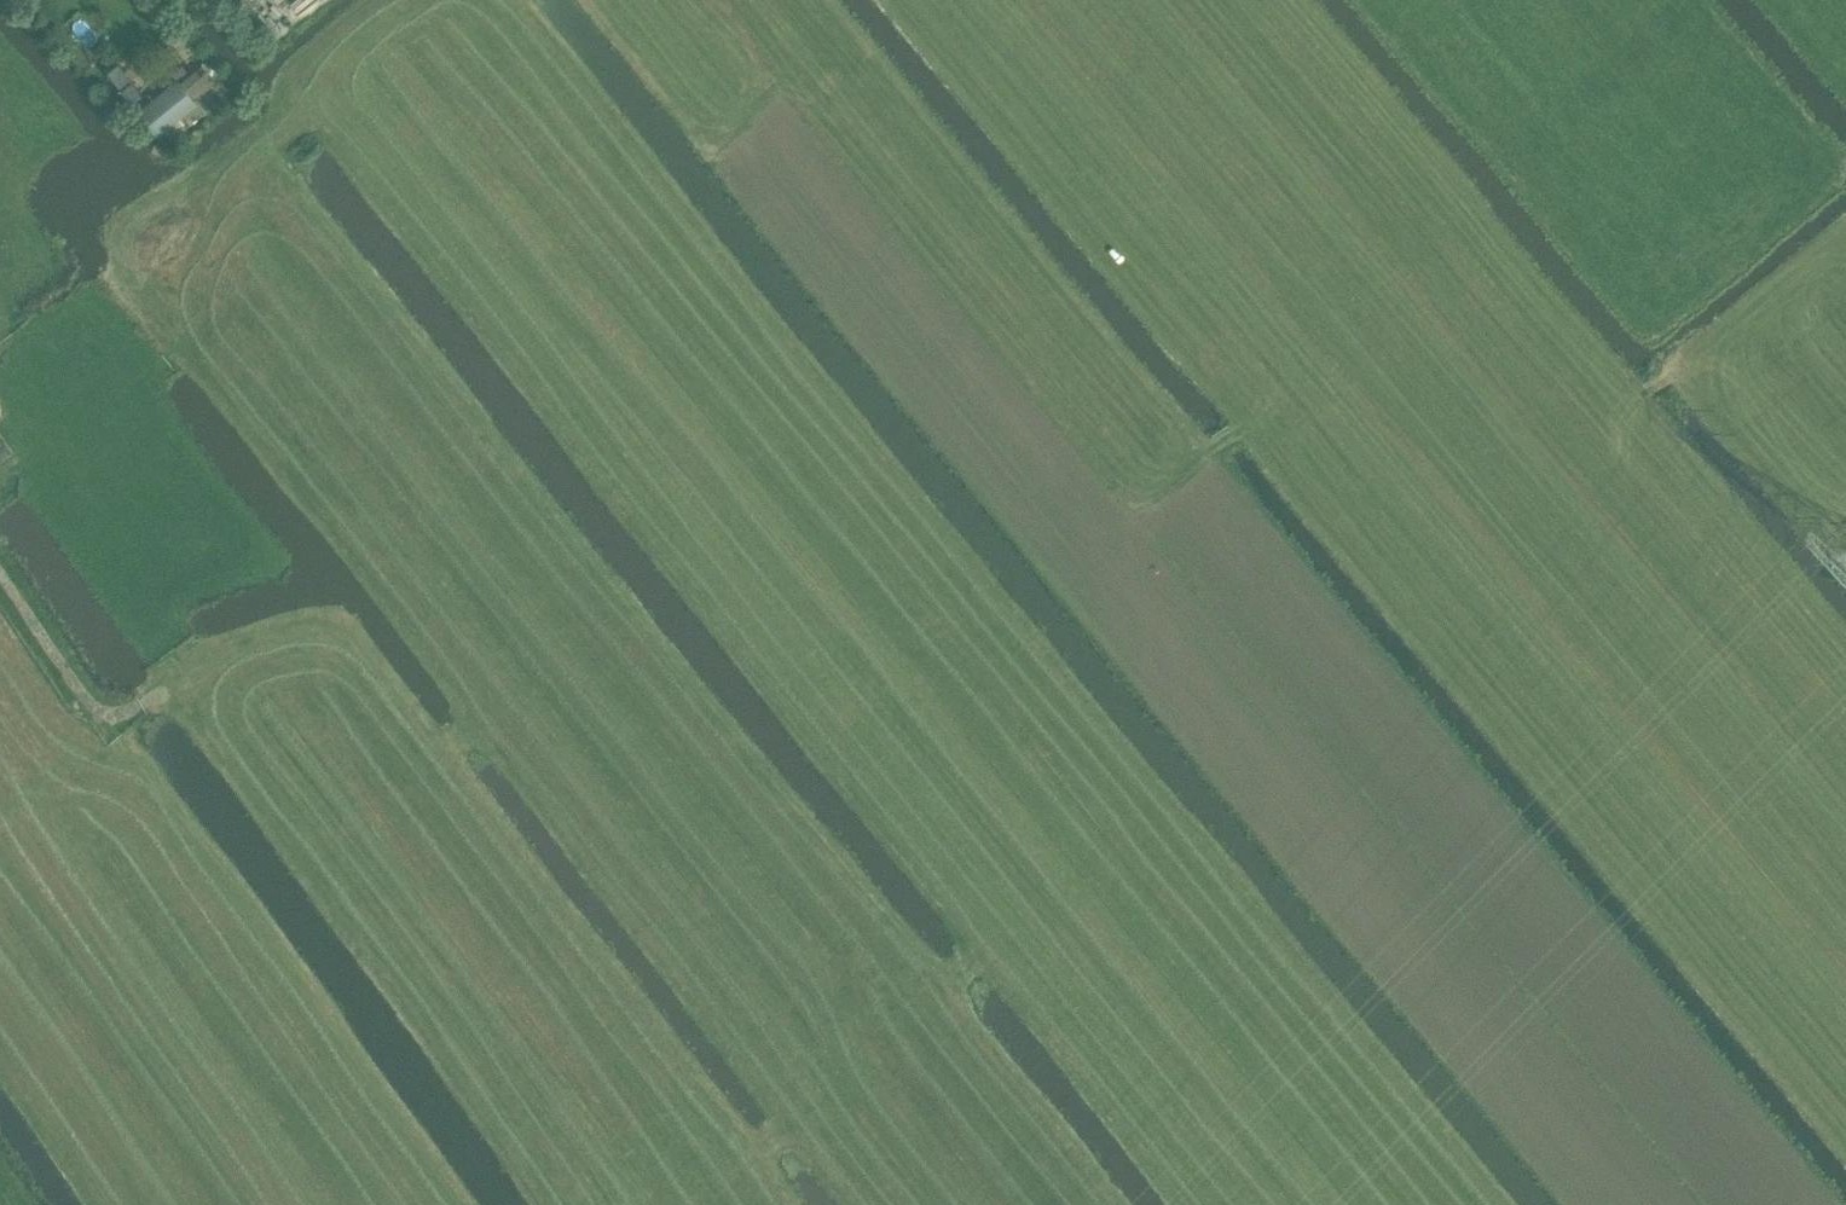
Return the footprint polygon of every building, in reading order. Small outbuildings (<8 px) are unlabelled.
[(178,78),(166,88),(138,111),(164,144),(226,94),(202,63),(180,80),(178,78)]
